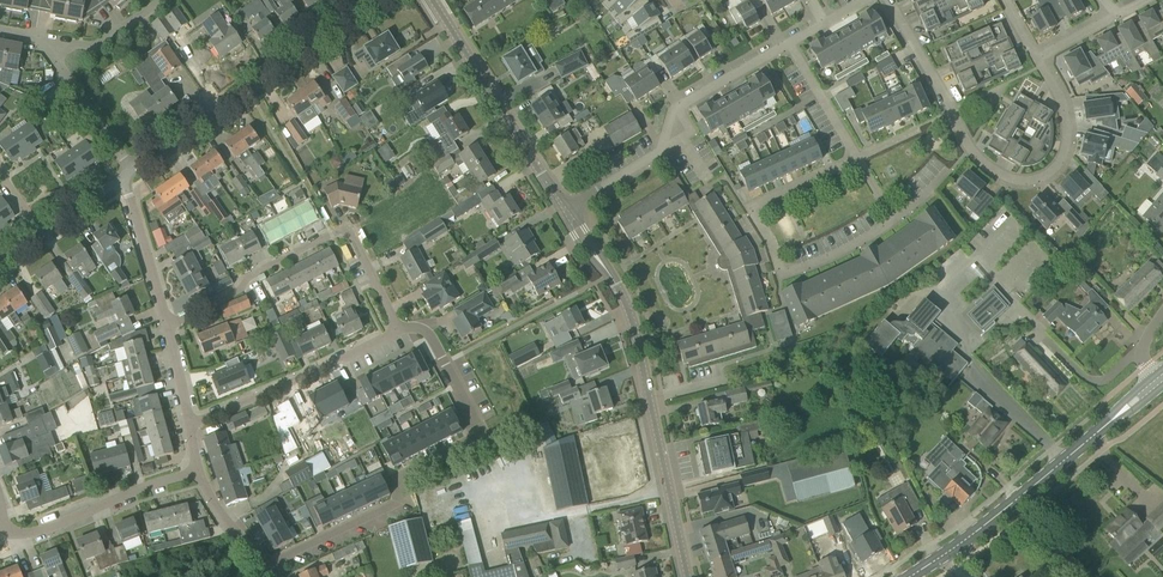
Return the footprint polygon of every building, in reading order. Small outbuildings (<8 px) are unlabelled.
[(11,10),(13,0),(0,0),(0,5),(1,5),(0,8),(11,10)] [(39,9),(41,0),(13,0),(11,10),(21,12),(22,9),(28,10),(27,10),(28,7),(39,9)] [(65,21),(69,0),(41,0),(39,9),(51,11),(51,14),(50,14),(50,15),(55,16),(55,19),(65,21)] [(65,21),(76,23),(77,20),(82,21),(82,20),(82,17),(100,4),(97,0),(69,0),(65,21)] [(114,8),(113,8),(114,9),(116,7),(119,9),(126,2),(125,1),(126,0),(109,0),(114,8)] [(270,14),(277,10),(271,0),(261,0),(270,14)] [(276,3),(281,9),(275,13),(277,16),(284,26),(298,16),(290,4),(294,1),(293,0),(274,0),(276,3)] [(308,9),(320,0),(302,0),(308,9)] [(474,28),(519,0),(478,0),(463,10),(474,28)] [(548,6),(552,13),(565,6),(562,0),(558,0),(555,2),(554,0),(544,0),(548,6)] [(601,5),(608,11),(619,0),(606,0),(601,5)] [(646,0),(619,0),(627,10),(614,19),(620,27),(632,17),(632,16),(650,6),(646,0)] [(754,0),(738,0),(741,5),(728,12),(736,25),(741,22),(746,30),(759,23),(758,22),(752,12),(758,8),(754,0)] [(758,8),(765,4),(771,15),(770,15),(771,16),(783,9),(778,0),(754,0),(758,8)] [(783,9),(795,2),(795,1),(794,2),(793,0),(778,0),(783,9)] [(916,11),(942,0),(938,0),(934,2),(933,0),(911,0),(916,11)] [(916,11),(926,33),(939,27),(937,21),(944,18),(942,13),(950,10),(945,0),(942,0),(916,11)] [(950,10),(957,6),(959,11),(967,8),(970,13),(983,7),(979,0),(945,0),(950,10)] [(1038,5),(1035,7),(1039,14),(1031,18),(1032,20),(1031,21),(1030,21),(1034,29),(1035,29),(1035,28),(1036,28),(1040,35),(1055,27),(1051,21),(1058,17),(1048,0),(1035,0),(1038,5)] [(1058,17),(1064,14),(1067,20),(1082,12),(1078,5),(1080,5),(1080,4),(1078,0),(1048,0),(1058,17)] [(661,25),(655,14),(657,13),(652,4),(650,6),(632,16),(632,17),(638,28),(625,36),(630,44),(661,25)] [(151,25),(163,41),(187,24),(176,8),(151,25)] [(234,13),(241,24),(248,20),(240,9),(234,13)] [(267,21),(271,18),(267,10),(253,19),(257,26),(252,30),(260,42),(275,32),(267,21)] [(1144,29),(1152,41),(1161,36),(1162,38),(1162,14),(1162,13),(1154,18),(1151,12),(1138,19),(1144,29)] [(859,20),(859,21),(860,21),(872,41),(874,44),(876,47),(881,45),(877,38),(885,34),(874,14),(872,15),(871,13),(859,20)] [(201,26),(211,40),(209,42),(220,58),(241,43),(228,25),(226,26),(218,14),(201,26)] [(860,21),(859,21),(850,26),(864,50),(874,44),(872,41),(860,21)] [(1117,30),(1121,36),(1131,53),(1140,47),(1150,59),(1159,54),(1152,41),(1144,29),(1136,34),(1130,23),(1117,30)] [(980,30),(971,35),(978,50),(988,45),(991,53),(981,57),(982,59),(1010,46),(1000,24),(988,29),(981,32),(980,30)] [(695,30),(684,37),(692,49),(699,60),(711,52),(711,51),(710,52),(704,42),(710,38),(701,25),(695,29),(695,30)] [(850,26),(838,33),(852,57),(864,50),(850,26)] [(838,33),(823,42),(834,63),(836,67),(852,57),(838,33)] [(369,56),(375,67),(399,52),(388,34),(354,55),(359,62),(369,56)] [(943,49),(953,71),(982,59),(981,57),(971,62),(968,54),(978,50),(971,35),(961,39),(962,41),(955,44),(943,49)] [(1095,58),(1096,59),(1103,68),(1119,59),(1132,74),(1140,70),(1131,53),(1121,36),(1112,41),(1109,35),(1096,42),(1103,55),(1096,59),(1096,58),(1095,58)] [(666,49),(668,51),(681,72),(693,64),(693,63),(686,53),(692,49),(684,37),(677,41),(666,49)] [(1,84),(8,44),(3,43),(3,42),(0,41),(0,84),(1,84)] [(823,42),(823,41),(810,48),(811,50),(810,51),(821,70),(834,63),(823,42)] [(177,103),(161,81),(181,67),(168,48),(169,47),(165,42),(143,57),(146,61),(134,69),(136,71),(131,75),(139,87),(144,83),(141,79),(142,78),(156,97),(151,100),(146,93),(130,104),(138,116),(146,111),(154,122),(171,110),(169,108),(177,103)] [(8,44),(1,84),(9,87),(13,70),(18,71),(18,70),(18,69),(22,69),(21,59),(20,58),(22,48),(23,48),(23,47),(22,47),(22,45),(13,44),(13,45),(8,44)] [(1010,46),(982,59),(987,70),(994,66),(997,71),(1004,68),(1007,73),(1020,67),(1010,46)] [(507,70),(511,76),(511,75),(517,85),(533,75),(535,78),(544,72),(539,64),(534,67),(524,50),(521,51),(520,49),(502,60),(508,69),(507,70)] [(655,55),(649,59),(657,72),(663,68),(670,78),(670,79),(681,72),(668,51),(657,58),(655,55)] [(1096,59),(1086,65),(1079,51),(1063,60),(1069,71),(1067,72),(1070,79),(1072,77),(1074,80),(1082,76),(1084,81),(1087,79),(1091,86),(1109,76),(1103,68),(1096,59)] [(554,65),(561,79),(587,67),(580,52),(554,65)] [(413,78),(427,69),(420,56),(408,64),(404,57),(386,69),(392,78),(399,74),(406,85),(414,80),(413,78)] [(878,74),(881,73),(880,71),(893,63),(890,57),(874,66),(878,74)] [(640,63),(633,68),(632,71),(635,76),(647,94),(659,87),(658,86),(651,76),(657,72),(649,59),(642,64),(640,63)] [(982,59),(953,71),(963,93),(976,87),(974,81),(981,78),(979,73),(987,70),(982,59)] [(880,71),(881,73),(883,78),(897,70),(893,63),(880,71)] [(592,65),(585,69),(590,76),(596,72),(592,65)] [(332,77),(343,94),(357,85),(346,68),(332,77)] [(647,94),(635,76),(632,71),(621,79),(621,78),(614,82),(622,95),(629,91),(635,101),(635,102),(647,94)] [(845,82),(849,89),(850,88),(864,80),(861,73),(845,82)] [(748,84),(748,85),(749,84),(761,105),(762,105),(774,98),(763,78),(761,79),(760,77),(748,84)] [(1125,78),(1117,82),(1120,88),(1128,84),(1125,78)] [(314,83),(300,93),(311,108),(318,103),(322,109),(331,103),(321,88),(319,90),(314,83)] [(422,89),(406,99),(421,122),(436,113),(433,108),(447,100),(437,84),(424,92),(422,89)] [(748,85),(736,92),(750,116),(763,108),(762,105),(761,105),(749,84),(748,85)] [(1125,93),(1137,107),(1146,99),(1135,85),(1125,93)] [(537,119),(558,106),(561,105),(554,93),(550,86),(537,94),(541,101),(531,107),(530,107),(537,119)] [(44,97),(49,104),(62,94),(57,87),(44,97)] [(918,87),(904,93),(914,116),(928,109),(924,101),(923,101),(921,96),(922,95),(918,87)] [(847,101),(854,96),(850,88),(849,89),(834,98),(842,113),(851,108),(847,101)] [(37,91),(29,96),(38,100),(49,104),(44,97),(42,98),(37,91)] [(736,92),(724,99),(738,123),(750,116),(736,92)] [(311,108),(300,93),(287,102),(292,110),(290,111),(295,119),(297,118),(302,125),(308,121),(309,123),(317,118),(311,108)] [(904,94),(889,101),(894,111),(899,121),(908,117),(907,116),(912,114),(913,116),(914,116),(904,93),(903,93),(904,94)] [(1006,111),(1001,120),(1015,129),(1021,119),(1028,123),(1026,127),(1027,128),(1039,107),(1019,94),(1012,106),(1008,112),(1006,111)] [(1098,103),(1083,105),(1085,122),(1095,120),(1095,124),(1101,123),(1101,127),(1117,132),(1115,120),(1111,121),(1109,104),(1128,101),(1122,95),(1097,96),(1098,103)] [(724,99),(712,106),(725,130),(738,123),(724,99)] [(344,123),(346,121),(350,127),(359,121),(344,100),(333,107),(344,123)] [(889,101),(876,107),(885,128),(885,127),(885,126),(890,124),(891,125),(899,121),(894,111),(889,101)] [(351,108),(358,117),(365,112),(359,103),(351,108)] [(712,106),(712,105),(699,112),(700,114),(699,115),(710,134),(718,130),(722,136),(727,133),(725,130),(712,106)] [(558,106),(537,119),(545,131),(545,130),(555,124),(559,130),(572,122),(568,115),(565,117),(558,106)] [(885,128),(876,107),(862,113),(860,109),(852,112),(858,125),(865,122),(867,127),(869,127),(870,130),(869,130),(871,134),(885,128)] [(1051,114),(1039,107),(1027,128),(1035,132),(1031,138),(1044,145),(1042,144),(1046,138),(1050,141),(1051,134),(1051,128),(1050,122),(1047,121),(1051,114)] [(27,115),(32,122),(39,117),(34,110),(27,115)] [(371,111),(360,117),(368,130),(379,123),(371,111)] [(433,123),(442,137),(437,139),(443,148),(453,142),(468,133),(457,117),(451,120),(447,114),(433,123)] [(604,129),(615,148),(641,133),(630,114),(604,129)] [(796,124),(792,117),(788,119),(792,126),(796,124)] [(987,148),(1008,160),(1020,139),(1019,139),(1016,143),(1009,138),(1015,129),(1001,120),(996,129),(997,130),(994,136),(994,137),(987,148)] [(285,126),(299,146),(307,140),(293,121),(285,126)] [(787,129),(783,122),(778,125),(783,132),(787,129)] [(29,124),(14,134),(28,155),(35,150),(34,148),(42,142),(29,124)] [(783,132),(778,125),(774,127),(778,134),(783,132)] [(249,128),(237,136),(247,151),(260,142),(249,128)] [(553,143),(564,161),(578,152),(577,150),(584,146),(574,129),(553,143)] [(745,134),(744,133),(730,140),(734,146),(735,145),(739,143),(743,141),(747,138),(745,134)] [(768,140),(764,133),(759,136),(764,143),(768,140)] [(14,134),(0,144),(0,146),(11,163),(20,157),(21,160),(28,155),(14,134)] [(1087,163),(1100,166),(1101,161),(1102,161),(1106,146),(1131,154),(1138,145),(1108,135),(1106,141),(1088,136),(1087,142),(1084,141),(1081,156),(1088,158),(1087,163)] [(252,156),(247,151),(237,136),(225,145),(235,160),(238,157),(246,168),(248,167),(258,180),(265,175),(259,167),(252,156)] [(764,143),(759,136),(755,138),(759,145),(764,143)] [(1020,139),(1008,160),(1020,167),(1023,161),(1028,164),(1031,160),(1036,163),(1038,162),(1040,161),(1041,160),(1043,158),(1044,157),(1045,155),(1040,152),(1044,145),(1031,138),(1028,144),(1020,139)] [(85,141),(70,152),(84,173),(91,168),(90,166),(98,160),(85,141)] [(422,149),(432,166),(448,157),(447,156),(445,158),(434,141),(422,149)] [(748,148),(745,144),(743,141),(739,143),(743,150),(748,148)] [(822,159),(813,141),(801,146),(809,165),(822,159)] [(743,150),(739,143),(735,145),(739,153),(743,150)] [(809,165),(801,146),(791,151),(799,169),(809,165)] [(462,156),(453,161),(457,168),(463,164),(467,172),(485,161),(476,147),(466,153),(462,156)] [(215,151),(202,160),(217,182),(221,180),(218,175),(227,169),(215,151)] [(799,169),(791,151),(781,155),(789,174),(799,169)] [(84,173),(70,152),(55,162),(67,181),(76,175),(77,178),(84,173)] [(257,153),(252,156),(259,167),(265,164),(257,153)] [(789,174),(781,155),(771,160),(780,178),(789,174)] [(337,156),(330,160),(333,167),(340,163),(337,156)] [(448,157),(432,166),(437,174),(453,165),(448,157)] [(1155,176),(1162,183),(1162,165),(1153,157),(1145,166),(1156,175),(1155,176)] [(217,182),(202,160),(190,169),(202,186),(208,181),(214,189),(219,185),(217,182)] [(780,178),(771,160),(761,164),(770,183),(780,178)] [(472,180),(467,183),(471,189),(473,188),(477,186),(484,182),(494,175),(485,161),(467,172),(472,180)] [(770,183),(761,164),(751,169),(760,187),(770,183)] [(760,187),(751,169),(739,174),(748,193),(760,187)] [(1101,188),(1102,188),(1086,171),(1078,178),(1074,173),(1059,187),(1074,203),(1088,190),(1100,202),(1108,195),(1101,188)] [(394,179),(399,187),(406,182),(400,174),(394,179)] [(180,176),(167,184),(176,197),(182,205),(188,201),(182,193),(189,189),(180,176)] [(231,181),(239,193),(240,193),(246,188),(248,187),(239,176),(231,181)] [(955,188),(971,202),(974,198),(978,201),(984,194),(981,191),(984,187),(982,186),(983,185),(984,185),(977,179),(976,179),(977,180),(976,181),(972,177),(970,180),(965,176),(962,180),(962,179),(961,178),(955,185),(955,186),(956,186),(957,187),(955,188)] [(743,323),(677,343),(683,365),(687,363),(689,368),(756,347),(751,332),(764,328),(760,314),(768,311),(754,266),(758,265),(753,251),(745,237),(741,239),(713,193),(700,201),(696,195),(691,199),(678,178),(618,216),(620,220),(617,222),(629,241),(687,204),(720,257),(719,258),(717,261),(717,265),(718,268),(721,270),(725,271),(727,270),(743,323)] [(386,184),(391,192),(398,188),(393,180),(386,184)] [(339,205),(357,209),(362,189),(338,183),(323,190),(332,208),(339,205)] [(176,197),(167,184),(155,193),(158,198),(152,202),(168,224),(184,213),(180,207),(182,206),(182,205),(176,197)] [(246,188),(240,193),(243,197),(249,193),(246,188)] [(200,211),(208,206),(208,205),(207,205),(196,189),(189,194),(200,211)] [(468,189),(453,199),(458,207),(473,197),(468,190),(468,189)] [(302,191),(294,195),(297,200),(304,196),(302,191)] [(480,204),(483,208),(490,220),(492,219),(497,227),(519,214),(508,197),(502,202),(496,193),(482,202),(482,203),(480,204)] [(1161,233),(1162,231),(1162,194),(1162,193),(1142,217),(1161,233)] [(1032,215),(1046,230),(1064,213),(1057,206),(1055,207),(1042,194),(1038,198),(1036,196),(1031,201),(1032,203),(1028,207),(1034,214),(1032,215)] [(266,195),(258,200),(262,207),(270,203),(266,195)] [(473,197),(458,207),(451,211),(456,219),(482,203),(477,195),(473,197)] [(972,214),(978,219),(994,201),(987,195),(972,214)] [(0,199),(0,229),(1,230),(8,225),(6,222),(14,217),(2,198),(0,199)] [(208,205),(208,206),(220,224),(221,223),(224,228),(233,223),(235,223),(230,217),(228,218),(215,199),(207,205),(208,205)] [(308,203),(292,211),(301,228),(317,220),(308,203)] [(855,262),(858,267),(852,269),(850,265),(839,269),(841,274),(835,277),(833,272),(822,277),(825,282),(819,284),(817,280),(806,284),(808,289),(802,292),(800,286),(781,294),(797,328),(816,320),(814,315),(876,287),(878,292),(885,288),(888,287),(895,282),(892,278),(934,248),(937,252),(953,240),(932,210),(916,221),(919,227),(914,230),(911,226),(901,233),(904,237),(899,241),(896,237),(887,243),(890,248),(884,251),(881,247),(876,251),(874,249),(861,257),(862,259),(855,262)] [(1064,217),(1077,231),(1085,224),(1085,223),(1078,216),(1072,210),(1064,217)] [(292,211),(277,219),(286,236),(301,228),(292,211)] [(1081,212),(1078,216),(1085,223),(1088,220),(1081,212)] [(286,236),(277,219),(261,227),(270,245),(286,236)] [(419,232),(427,245),(447,232),(439,219),(419,232)] [(93,237),(97,243),(91,248),(104,268),(119,258),(119,259),(120,258),(112,247),(119,242),(114,234),(117,233),(111,224),(93,237)] [(184,235),(189,243),(191,246),(205,239),(197,227),(184,235)] [(168,244),(168,243),(172,242),(170,237),(166,239),(163,230),(158,233),(163,246),(168,244)] [(539,253),(530,238),(532,237),(528,230),(503,245),(516,267),(539,253)] [(251,232),(236,240),(245,258),(261,250),(251,232)] [(172,266),(180,282),(200,271),(195,263),(198,261),(195,254),(211,245),(207,238),(205,239),(191,246),(189,243),(183,246),(188,257),(172,266)] [(245,258),(236,240),(220,248),(229,266),(245,258)] [(495,240),(467,257),(473,266),(500,248),(495,240)] [(82,265),(88,274),(96,268),(80,245),(64,257),(74,271),(82,265)] [(329,249),(313,257),(322,274),(338,266),(329,249)] [(401,259),(413,282),(430,272),(417,249),(401,259)] [(313,257),(298,265),(307,282),(322,274),(313,257)] [(473,266),(467,257),(460,262),(466,270),(473,266)] [(1162,272),(1162,267),(1157,261),(1151,266),(1147,262),(1112,296),(1127,312),(1162,278),(1160,275),(1162,272)] [(53,287),(59,296),(68,290),(61,281),(62,281),(51,265),(35,276),(46,291),(53,287)] [(298,265),(282,273),(291,290),(307,282),(298,265)] [(527,277),(528,280),(538,297),(560,285),(549,265),(527,277)] [(110,276),(118,286),(127,280),(119,269),(110,276)] [(200,271),(180,282),(189,298),(208,287),(204,280),(200,271)] [(1093,277),(1088,271),(1082,277),(1087,282),(1093,277)] [(67,279),(83,301),(92,294),(77,272),(67,279)] [(291,290),(282,273),(267,281),(275,298),(291,290)] [(419,288),(423,295),(421,296),(431,312),(438,307),(440,310),(460,298),(444,273),(419,288)] [(494,286),(500,296),(522,284),(516,274),(494,286)] [(229,277),(212,286),(216,293),(233,284),(229,278),(229,277)] [(484,285),(477,289),(480,295),(482,294),(483,293),(487,291),(484,285)] [(330,289),(333,295),(340,291),(337,286),(330,289)] [(966,316),(981,333),(982,332),(984,334),(994,324),(993,322),(1008,309),(1006,308),(1009,305),(993,287),(974,304),(975,304),(974,305),(976,307),(966,316)] [(16,289),(4,298),(15,314),(28,305),(21,295),(21,296),(16,289)] [(344,317),(336,321),(344,338),(362,330),(352,310),(359,306),(351,290),(340,295),(345,307),(342,308),(343,310),(341,311),(344,317)] [(30,300),(43,320),(55,313),(41,292),(30,300)] [(134,315),(126,298),(116,303),(112,293),(95,301),(97,306),(100,312),(102,311),(106,319),(115,315),(118,322),(128,318),(134,315)] [(452,322),(462,339),(480,328),(476,321),(493,311),(483,293),(482,294),(480,295),(454,310),(459,318),(452,322)] [(19,320),(15,314),(4,298),(0,300),(0,319),(2,323),(7,319),(13,328),(21,323),(19,320)] [(221,308),(224,317),(249,306),(246,298),(221,308)] [(299,302),(301,308),(307,305),(304,299),(299,302)] [(95,301),(87,305),(90,309),(97,306),(95,301)] [(301,308),(297,310),(300,315),(313,309),(314,310),(319,308),(318,305),(316,301),(307,305),(301,308)] [(883,323),(865,344),(881,358),(896,339),(902,344),(903,342),(913,349),(908,355),(907,356),(906,355),(893,370),(911,384),(923,370),(915,363),(921,356),(952,382),(953,383),(967,365),(952,351),(958,345),(939,329),(937,331),(931,325),(940,314),(923,301),(905,322),(905,323),(901,325),(895,324),(892,324),(888,327),(883,323)] [(1043,317),(1050,324),(1064,310),(1057,303),(1043,317)] [(1065,325),(1065,326),(1069,330),(1067,332),(1066,334),(1067,337),(1068,339),(1071,339),(1073,339),(1075,336),(1082,343),(1105,321),(1102,317),(1103,316),(1096,308),(1095,309),(1091,305),(1075,320),(1068,313),(1060,320),(1065,325)] [(562,316),(551,321),(560,338),(568,334),(568,333),(583,325),(574,309),(562,315),(562,316)] [(769,316),(777,341),(791,337),(783,312),(769,316)] [(19,320),(21,323),(24,328),(32,322),(27,314),(19,320)] [(284,316),(278,319),(281,325),(287,322),(286,321),(284,316)] [(197,337),(204,355),(247,338),(239,319),(197,337)] [(47,320),(37,325),(41,333),(41,332),(50,352),(62,346),(58,336),(54,327),(51,329),(47,320)] [(119,335),(114,324),(93,334),(98,345),(119,335)] [(0,329),(0,332),(8,344),(15,340),(5,325),(0,329)] [(29,329),(32,336),(38,333),(35,326),(29,329)] [(322,327),(308,334),(317,351),(331,344),(322,327)] [(337,327),(330,330),(334,337),(340,333),(337,327)] [(281,330),(270,335),(279,352),(288,347),(289,347),(281,330)] [(4,357),(12,351),(8,344),(0,332),(0,350),(4,357)] [(123,348),(127,361),(145,356),(141,341),(138,342),(135,332),(108,345),(110,352),(123,348)] [(317,351),(308,334),(295,340),(303,357),(317,351)] [(568,361),(567,365),(569,370),(572,371),(577,369),(581,378),(589,374),(590,376),(598,373),(597,371),(607,367),(603,358),(604,357),(601,349),(599,350),(599,348),(582,355),(580,351),(581,351),(577,341),(559,349),(563,358),(566,357),(568,361)] [(1013,357),(1052,399),(1067,385),(1028,343),(1013,357)] [(533,345),(508,358),(513,369),(539,356),(533,345)] [(48,352),(39,357),(43,365),(52,360),(48,352)] [(431,378),(418,353),(406,360),(416,379),(415,379),(418,384),(431,378)] [(129,367),(131,375),(149,370),(145,356),(127,361),(121,362),(123,369),(129,367)] [(228,371),(213,377),(220,393),(244,383),(248,382),(241,365),(240,366),(238,359),(238,358),(224,364),(225,365),(228,371)] [(416,379),(406,360),(394,366),(404,385),(415,379),(416,379)] [(97,380),(94,370),(93,366),(84,368),(89,387),(99,385),(97,380)] [(404,385),(394,366),(383,372),(393,391),(399,387),(402,393),(407,390),(404,385)] [(149,370),(131,375),(125,377),(129,391),(124,392),(108,396),(111,403),(138,396),(136,390),(154,385),(149,370)] [(7,406),(4,399),(14,396),(13,393),(20,391),(12,372),(0,379),(0,409),(7,406)] [(393,391),(383,372),(371,378),(381,397),(393,391)] [(381,397),(371,378),(359,384),(362,389),(356,392),(363,406),(369,403),(381,397)] [(570,391),(567,382),(550,389),(554,397),(570,391)] [(746,402),(744,393),(771,387),(770,382),(724,392),(728,406),(746,402)] [(324,390),(323,391),(334,413),(348,406),(336,384),(332,386),(331,384),(324,388),(324,390)] [(581,398),(577,388),(570,391),(571,391),(559,396),(562,406),(581,398)] [(578,406),(585,424),(597,420),(595,414),(612,409),(605,389),(585,396),(588,403),(578,406)] [(313,396),(309,398),(321,420),(334,413),(323,391),(321,392),(320,390),(313,394),(313,396)] [(991,408),(972,393),(965,402),(974,410),(975,409),(982,415),(967,432),(986,448),(1006,424),(997,417),(989,410),(991,408)] [(138,401),(142,416),(161,411),(160,408),(162,408),(163,406),(162,403),(160,402),(159,402),(157,396),(138,401)] [(405,399),(399,402),(403,409),(409,406),(405,399)] [(437,399),(432,401),(436,408),(441,405),(437,399)] [(300,423),(288,400),(276,407),(279,413),(272,417),(284,456),(298,449),(288,429),(300,423)] [(795,403),(797,413),(813,410),(811,400),(795,403)] [(697,407),(701,428),(722,423),(720,415),(725,414),(722,401),(697,407)] [(429,403),(423,406),(425,411),(432,408),(429,403)] [(394,405),(387,408),(391,415),(397,412),(394,405)] [(0,409),(0,427),(13,422),(22,418),(19,409),(9,413),(7,406),(0,409)] [(423,406),(416,410),(419,415),(425,411),(423,406)] [(24,415),(28,425),(41,418),(41,419),(45,417),(42,408),(24,415)] [(125,420),(122,410),(115,412),(118,423),(125,420)] [(112,411),(97,416),(100,428),(115,423),(112,411)] [(142,416),(146,430),(165,425),(161,411),(142,416)] [(440,416),(440,417),(441,417),(451,437),(450,437),(451,438),(461,432),(450,411),(440,416)] [(225,422),(229,432),(250,422),(245,413),(225,422)] [(410,413),(403,416),(406,421),(412,418),(410,413)] [(378,416),(370,420),(374,428),(382,423),(378,416)] [(403,416),(397,420),(400,425),(406,421),(403,416)] [(440,417),(431,422),(441,442),(450,437),(451,437),(441,417),(440,417)] [(28,425),(28,427),(23,429),(27,439),(0,449),(0,451),(5,466),(18,461),(20,469),(50,458),(50,457),(51,457),(49,449),(47,445),(29,452),(25,443),(47,434),(41,419),(41,418),(28,425)] [(121,438),(130,435),(136,433),(132,419),(117,423),(118,427),(120,432),(121,438)] [(389,420),(383,423),(386,428),(392,425),(389,420)] [(765,421),(758,422),(761,431),(767,430),(765,421)] [(431,422),(421,427),(432,447),(441,442),(431,422)] [(697,444),(703,472),(710,471),(711,475),(754,466),(747,434),(761,431),(758,422),(738,426),(740,434),(697,444)] [(883,422),(873,427),(877,435),(887,429),(883,422)] [(383,423),(377,426),(379,432),(386,428),(383,423)] [(547,423),(537,427),(546,447),(547,447),(557,443),(547,423)] [(149,436),(151,445),(169,439),(168,436),(170,436),(170,435),(169,431),(168,430),(166,430),(165,425),(146,430),(139,433),(140,438),(149,436)] [(421,427),(412,432),(422,452),(432,447),(421,427)] [(412,432),(402,437),(412,457),(422,452),(412,432)] [(130,435),(134,449),(140,448),(136,433),(130,435)] [(225,433),(204,440),(213,468),(216,476),(216,478),(238,471),(243,469),(236,447),(230,449),(229,447),(230,447),(229,444),(225,433)] [(546,447),(542,449),(556,513),(587,506),(575,447),(573,436),(557,443),(547,447),(546,447)] [(402,437),(393,441),(393,442),(403,462),(403,461),(412,457),(402,437)] [(940,464),(926,479),(942,493),(941,495),(942,496),(937,501),(944,507),(949,502),(950,503),(953,500),(960,507),(974,493),(968,488),(976,480),(963,468),(966,465),(961,460),(965,456),(945,437),(930,453),(940,464)] [(169,439),(151,445),(155,459),(173,454),(169,439)] [(404,462),(403,461),(403,462),(393,442),(393,441),(393,440),(382,446),(393,468),(404,462)] [(65,450),(62,443),(54,447),(57,454),(65,450)] [(124,445),(107,450),(113,471),(130,466),(124,445)] [(140,448),(134,449),(138,464),(144,462),(140,448)] [(113,471),(107,450),(90,455),(96,476),(113,471)] [(797,461),(766,469),(769,481),(776,479),(780,482),(786,504),(796,501),(797,504),(855,488),(844,452),(798,465),(797,461)] [(353,460),(347,463),(347,464),(349,468),(350,471),(358,467),(354,460),(353,460)] [(284,473),(289,481),(293,489),(313,478),(304,462),(284,473)] [(141,467),(143,474),(154,471),(152,463),(141,467)] [(342,466),(336,469),(336,470),(338,474),(345,471),(342,466)] [(238,471),(216,478),(226,506),(237,503),(247,499),(244,488),(249,486),(244,469),(243,469),(238,471)] [(382,469),(366,477),(368,482),(369,482),(378,501),(390,496),(380,476),(385,474),(382,469)] [(766,469),(739,475),(742,488),(769,481),(766,469)] [(25,503),(29,512),(69,497),(66,487),(46,495),(37,470),(15,478),(18,486),(16,487),(17,489),(14,490),(17,496),(19,496),(22,504),(25,503)] [(325,475),(328,481),(333,478),(331,473),(330,472),(325,475)] [(73,484),(76,494),(92,488),(88,479),(73,484)] [(369,482),(368,482),(358,487),(367,507),(378,501),(369,482)] [(916,525),(907,508),(918,502),(907,483),(886,495),(889,500),(879,506),(881,509),(881,510),(889,526),(890,526),(896,536),(908,529),(916,525)] [(718,490),(698,496),(702,514),(714,511),(715,514),(733,510),(730,498),(741,496),(738,484),(718,489),(718,490)] [(358,487),(347,492),(356,512),(367,507),(358,487)] [(356,512),(347,492),(336,498),(345,517),(356,512)] [(324,503),(325,502),(323,497),(310,503),(322,528),(334,522),(324,503)] [(324,503),(334,522),(345,517),(336,498),(325,502),(324,503)] [(281,519),(286,517),(276,499),(261,507),(264,513),(256,518),(262,529),(281,519)] [(1115,541),(1110,546),(1128,566),(1147,548),(1143,543),(1150,536),(1148,533),(1152,529),(1157,534),(1162,528),(1162,504),(1146,519),(1147,520),(1140,527),(1126,511),(1119,518),(1120,519),(1106,531),(1115,541)] [(177,528),(181,546),(210,538),(208,529),(205,529),(204,523),(193,526),(187,505),(173,509),(177,528)] [(647,541),(643,525),(645,525),(641,508),(616,514),(620,534),(622,533),(625,546),(647,541)] [(163,531),(177,528),(173,509),(158,513),(163,531)] [(148,535),(163,531),(158,513),(143,516),(148,535)] [(822,519),(829,538),(839,534),(832,516),(822,519)] [(859,516),(851,520),(871,557),(874,556),(875,558),(884,553),(878,544),(882,542),(877,532),(870,535),(859,516)] [(724,543),(749,535),(744,517),(699,531),(709,563),(714,576),(735,576),(731,565),(745,561),(744,559),(771,550),(768,541),(728,553),(724,543)] [(281,519),(262,529),(268,540),(287,530),(281,519)] [(301,521),(305,528),(309,525),(306,519),(301,521)] [(387,527),(388,527),(399,571),(432,563),(421,519),(387,527)] [(116,527),(122,544),(140,537),(133,520),(116,527)] [(851,520),(842,525),(853,545),(848,547),(854,557),(856,556),(861,565),(870,561),(869,558),(871,557),(851,520)] [(562,521),(512,532),(518,549),(532,546),(536,555),(554,551),(555,552),(568,549),(562,521)] [(293,541),(287,530),(268,540),(274,551),(293,541)] [(518,549),(512,532),(500,534),(507,567),(484,573),(482,564),(467,567),(470,576),(528,576),(518,549)] [(768,541),(774,557),(784,553),(781,546),(788,543),(784,534),(768,541)] [(113,549),(114,549),(113,545),(112,546),(110,542),(101,545),(97,535),(78,542),(85,562),(94,558),(100,572),(118,565),(113,549)] [(179,540),(166,543),(168,549),(180,546),(179,540)] [(331,555),(335,563),(365,549),(361,541),(331,555)] [(168,549),(166,543),(151,547),(152,552),(168,549)] [(124,546),(114,549),(113,549),(118,565),(128,560),(124,546)] [(48,576),(55,574),(56,576),(65,573),(56,551),(40,557),(48,576)] [(614,560),(617,570),(636,566),(633,556),(614,560)] [(836,558),(826,562),(829,570),(821,573),(812,576),(843,576),(836,558)] [(766,576),(777,576),(782,576),(778,565),(764,570),(766,576)] [(299,576),(322,576),(328,574),(325,566),(315,570),(314,570),(298,576),(299,576)] [(365,576),(367,576),(372,575),(369,566),(362,569),(365,576)] [(4,572),(6,576),(21,576),(17,567),(4,572)] [(633,576),(657,576),(655,568),(632,574),(633,576)]
